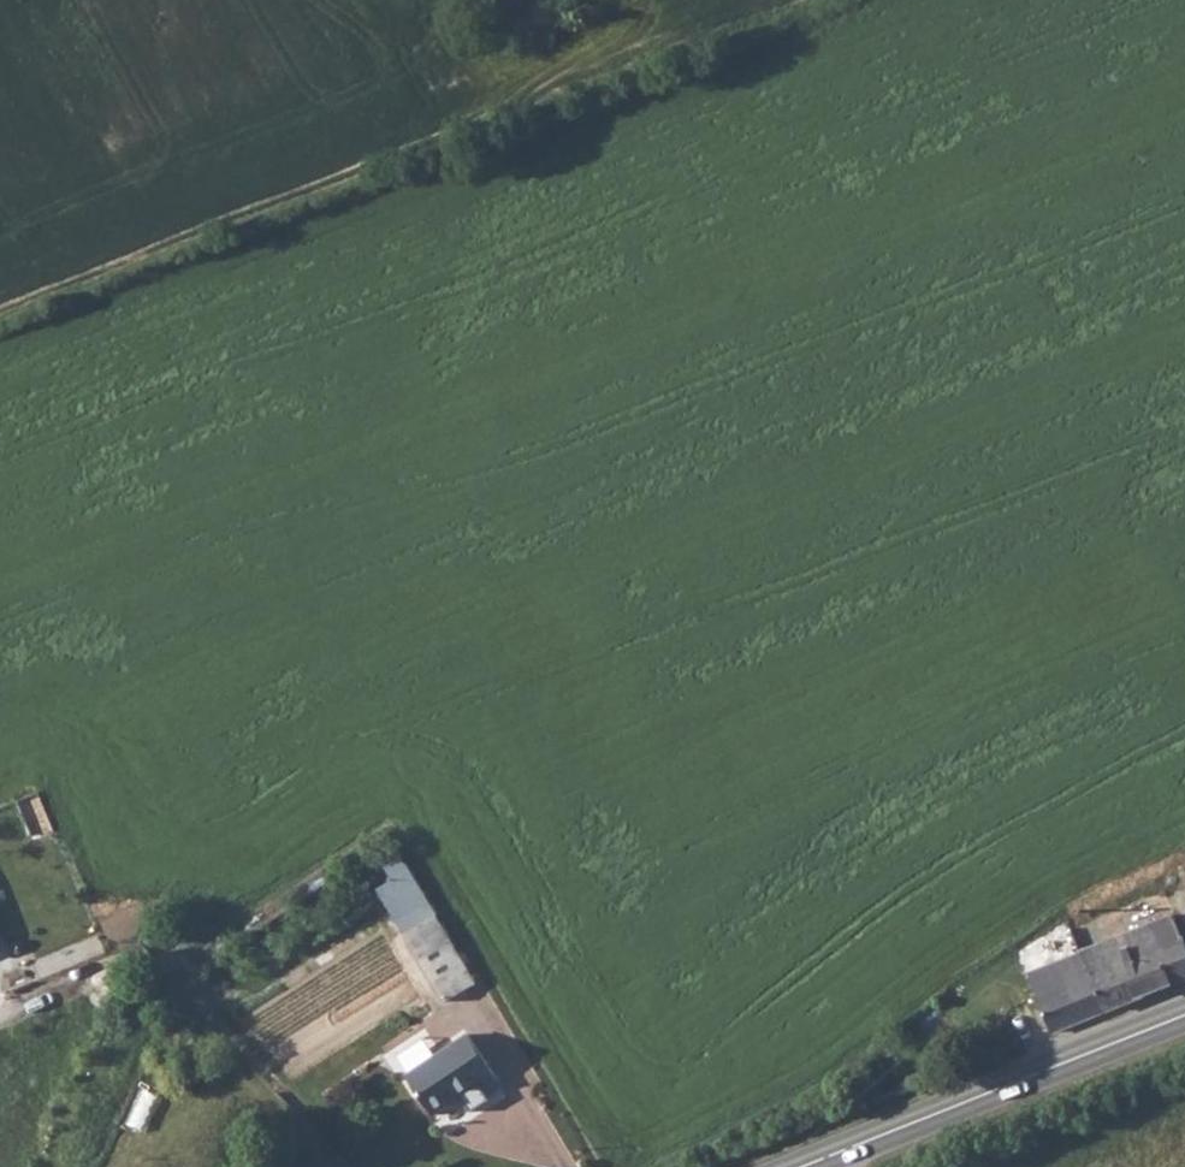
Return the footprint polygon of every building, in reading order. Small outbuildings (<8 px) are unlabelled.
[(412,928),(449,997),(480,978),(440,911),(412,928)] [(1165,918),(1155,922),(1184,978),(1184,970),(1165,918)] [(1184,979),(1184,978),(1155,922),(1103,941),(1126,1003),(1160,989),(1184,979)] [(1048,1034),(1126,1003),(1103,941),(1079,950),(1080,962),(1028,982),(1048,1034)] [(502,1075),(472,1030),(407,1073),(433,1111),(481,1082),(485,1087),(502,1075)]
